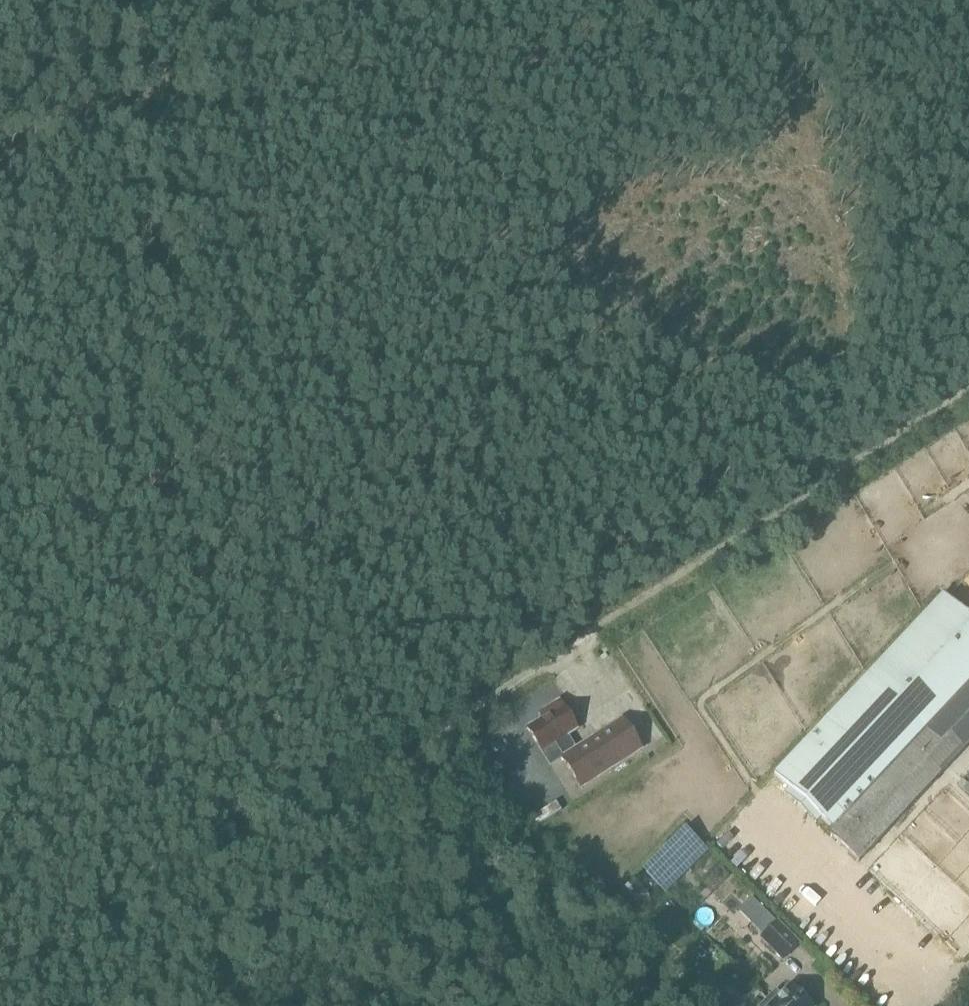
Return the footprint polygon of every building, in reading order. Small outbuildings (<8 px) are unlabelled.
[(837,830),(832,835),(858,862),(968,750),(968,632),(941,604),(777,770),(837,830)] [(603,714),(612,708),(602,692),(593,698),(603,714)] [(528,728),(551,765),(562,758),(581,788),(641,750),(623,720),(576,748),(567,735),(575,730),(558,704),(546,711),(548,715),(528,728)] [(651,732),(640,737),(653,764),(664,758),(651,732)] [(777,923),(762,939),(783,960),(799,945),(777,923)] [(690,984),(703,1005),(729,1005),(708,972),(690,984)] [(790,986),(780,995),(775,990),(759,1005),(809,1005),(790,986)]
